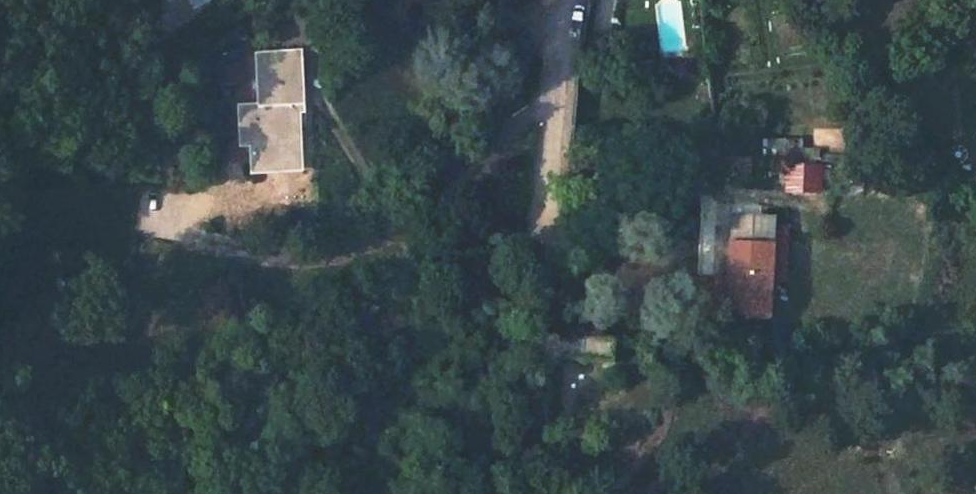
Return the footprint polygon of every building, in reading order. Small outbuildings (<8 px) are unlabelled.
[(206,44),(207,78),(235,75),(234,43),(206,44)] [(247,137),(248,162),(291,161),(289,101),(303,100),(299,48),(253,49),(255,101),(235,101),(236,137),(247,137)] [(704,165),(703,175),(719,176),(719,167),(704,165)] [(739,167),(738,181),(765,184),(766,169),(739,167)] [(787,194),(787,201),(815,202),(816,183),(822,184),(823,177),(790,175),(784,182),(778,182),(778,193),(787,194)] [(729,219),(724,320),(765,322),(770,222),(729,219)] [(538,386),(558,390),(563,359),(618,366),(621,341),(545,334),(538,386)]
